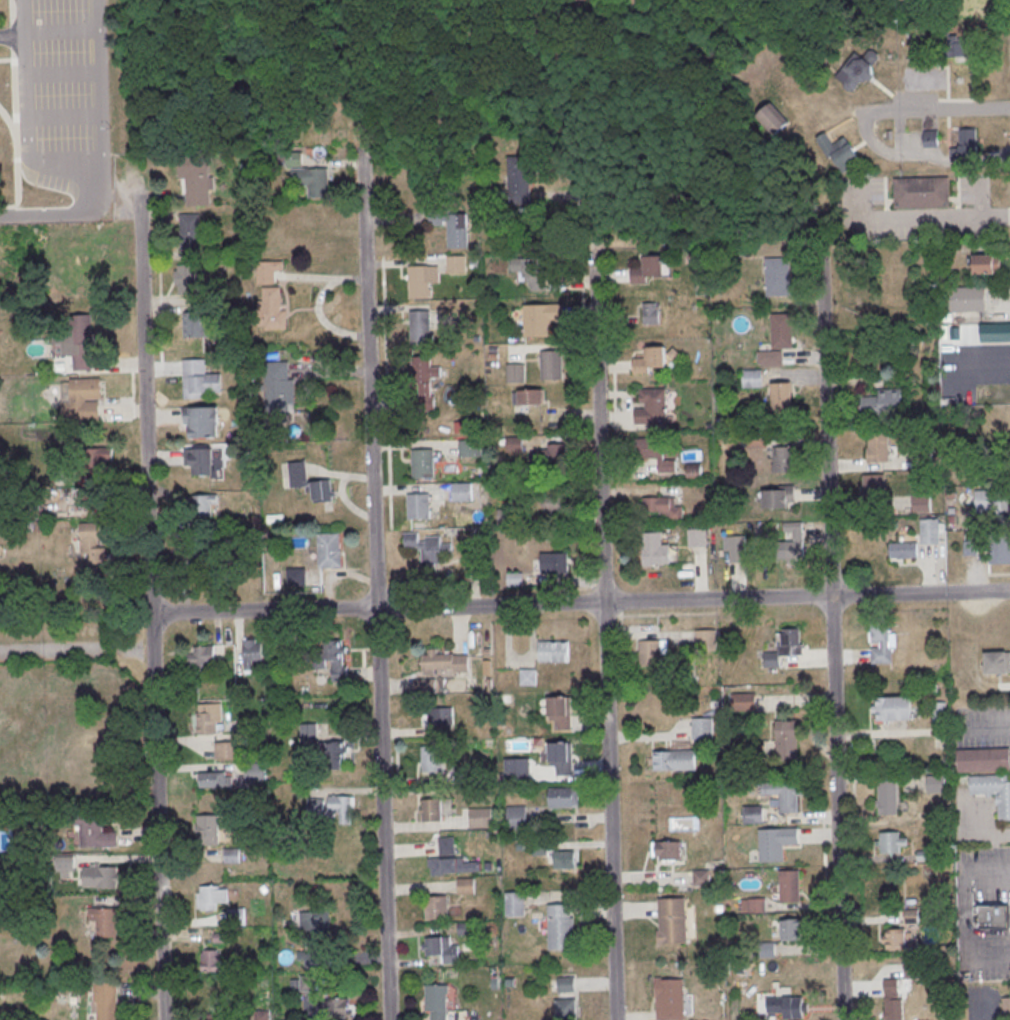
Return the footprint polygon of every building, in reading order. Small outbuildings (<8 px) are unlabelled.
[(992,9),(992,0),(969,0),(969,9),(992,9)] [(970,38),(948,38),(948,61),(970,61),(970,38)] [(834,77),(853,93),(883,59),(870,48),(863,57),(857,52),(834,77)] [(756,115),(773,136),(788,123),(772,102),(756,115)] [(959,156),(977,156),(977,128),(959,128),(959,156)] [(179,155),(209,153),(211,206),(188,207),(187,179),(180,180),(179,155)] [(328,197),(328,168),(301,167),(301,154),(286,154),(286,166),(292,167),(292,186),(308,186),(307,197),(328,197)] [(529,193),(529,155),(508,155),(508,193),(529,193)] [(895,180),(950,178),(951,207),(896,209),(895,180)] [(467,213),(429,213),(429,224),(447,224),(447,248),(467,248),(467,213)] [(180,215),(201,214),(202,253),(181,253),(180,215)] [(1000,255),(973,255),(973,274),(1000,274),(1000,255)] [(447,272),(465,272),(465,256),(447,256),(447,272)] [(645,258),(665,257),(665,278),(648,279),(648,285),(632,285),(631,268),(646,268),(645,258)] [(529,290),(548,290),(548,258),(512,258),(512,272),(519,272),(519,281),(529,281),(529,290)] [(766,259),(767,298),(792,297),(791,258),(766,259)] [(257,263),(284,262),(284,272),(276,272),(276,285),(258,285),(257,263)] [(175,265),(175,294),(200,294),(200,265),(175,265)] [(408,268),(430,267),(431,296),(409,297),(408,268)] [(949,311),(987,311),(987,287),(949,287),(949,311)] [(259,302),(264,302),(264,289),(282,288),(282,311),(288,311),(288,331),(266,331),(266,327),(259,327),(259,302)] [(658,302),(642,302),(642,324),(658,324),(658,302)] [(525,307),(544,306),(545,335),(526,336),(525,307)] [(211,337),(211,312),(185,312),(185,337),(211,337)] [(412,313),(434,312),(435,341),(413,342),(412,313)] [(772,315),(793,314),(794,349),(773,349),(772,315)] [(71,317),(92,316),(93,352),(91,352),(92,371),(75,372),(74,356),(63,356),(62,346),(50,346),(49,331),(72,330),(71,317)] [(982,325),(1009,325),(1009,343),(982,344),(982,325)] [(649,349),(668,349),(668,369),(651,370),(651,376),(635,376),(634,359),(649,359),(649,349)] [(542,353),(562,352),(563,381),(543,382),(542,353)] [(758,353),(783,352),(784,368),(766,368),(766,365),(758,366),(758,353)] [(411,358),(432,358),(433,387),(412,387),(411,358)] [(184,361),(206,360),(207,375),(222,374),(223,394),(207,394),(207,399),(185,400),(184,361)] [(265,364),(289,363),(290,381),(295,381),(296,405),(290,405),(290,413),(266,414),(265,364)] [(507,383),(525,383),(525,363),(507,363),(507,383)] [(744,372),(762,371),(762,389),(744,389),(744,372)] [(72,381),(101,380),(102,400),(87,400),(87,403),(101,403),(101,422),(64,422),(63,403),(72,403),(72,381)] [(773,385),(792,384),(793,413),(774,413),(773,385)] [(513,389),(513,404),(543,404),(543,389),(513,389)] [(866,389),(866,413),(904,413),(904,389),(866,389)] [(641,390),(667,390),(668,425),(636,426),(636,410),(646,409),(646,404),(641,404),(641,390)] [(192,409),(220,409),(220,439),(193,440),(192,409)] [(748,433),(766,432),(766,450),(748,450),(748,433)] [(869,434),(889,433),(890,462),(870,463),(869,434)] [(458,456),(480,456),(480,440),(458,440),(458,456)] [(637,440),(637,459),(658,459),(658,474),(677,474),(676,461),(664,462),(664,440),(637,440)] [(565,463),(565,444),(548,444),(548,463),(565,463)] [(82,471),(113,471),(113,448),(82,448),(82,471)] [(775,449),(795,448),(795,477),(776,478),(775,449)] [(186,451),(221,450),(222,476),(193,477),(193,467),(186,467),(186,451)] [(914,451),(932,450),(933,468),(915,468),(914,451)] [(413,451),(435,451),(436,479),(414,480),(413,451)] [(289,463),(307,461),(309,483),(331,481),(333,503),(315,505),(314,494),(307,494),(307,488),(291,489),(289,463)] [(108,475),(82,475),(82,503),(108,503),(108,475)] [(864,477),(886,476),(886,502),(865,502),(865,501),(862,501),(862,489),(864,489),(864,477)] [(454,499),(472,499),(472,482),(454,482),(454,499)] [(781,487),(796,487),(796,504),(790,504),(790,510),(764,510),(764,492),(781,491),(781,487)] [(408,492),(430,491),(431,520),(409,521),(408,492)] [(974,491),(974,511),(1006,511),(1006,491),(974,491)] [(566,513),(569,496),(546,493),(543,510),(566,513)] [(191,494),(191,517),(218,517),(218,494),(191,494)] [(913,496),(931,496),(931,513),(913,514),(913,496)] [(682,520),(682,506),(675,506),(675,497),(643,497),(643,511),(653,511),(653,520),(682,520)] [(921,521),(939,521),(940,545),(921,546),(921,521)] [(88,553),(88,575),(104,575),(105,523),(80,522),(80,553),(88,553)] [(784,561),(804,561),(804,522),(784,522),(784,561)] [(689,531),(707,531),(707,548),(689,549),(689,531)] [(643,534),(662,533),(663,546),(670,545),(671,565),(659,565),(659,567),(644,568),(643,534)] [(420,538),(441,537),(442,566),(420,567),(420,538)] [(730,537),(746,537),(746,564),(730,565),(730,537)] [(319,540),(341,540),(342,568),(320,569),(319,540)] [(963,554),(978,554),(978,541),(963,541),(963,554)] [(989,542),(989,563),(1009,563),(1009,542),(989,542)] [(185,544),(185,576),(211,576),(211,544),(185,544)] [(890,544),(918,544),(918,559),(890,560),(890,544)] [(533,552),(533,573),(567,573),(567,552),(533,552)] [(308,568),(286,568),(286,586),(308,586),(308,568)] [(523,572),(507,572),(507,585),(523,585),(523,572)] [(871,618),(890,617),(891,634),(897,634),(897,648),(892,649),(892,665),(872,665),(872,649),(881,649),(881,644),(872,645),(871,618)] [(781,629),(802,628),(803,657),(781,658),(781,629)] [(697,633),(716,632),(717,651),(697,651),(697,633)] [(243,641),(244,672),(254,671),(253,662),(263,662),(262,645),(257,645),(257,641),(243,641)] [(324,641),(324,677),(345,677),(345,641),(324,641)] [(640,642),(641,669),(663,668),(663,656),(668,656),(668,642),(640,642)] [(539,643),(570,643),(570,664),(539,664),(539,643)] [(214,647),(187,647),(187,668),(214,668),(214,647)] [(986,655),(1009,654),(1009,675),(1009,676),(987,677),(986,655)] [(423,656),(454,655),(454,657),(469,656),(469,673),(453,674),(453,670),(424,671),(423,656)] [(521,670),(537,671),(537,687),(521,687),(521,670)] [(414,692),(436,692),(436,678),(414,678),(414,692)] [(734,696),(756,695),(757,713),(734,714),(734,696)] [(550,700),(572,699),(573,731),(556,732),(556,722),(551,722),(550,700)] [(877,700),(913,699),(913,722),(878,723),(877,700)] [(934,720),(944,720),(944,703),(934,703),(934,720)] [(425,708),(425,727),(453,727),(453,708),(425,708)] [(197,715),(223,714),(223,725),(218,725),(218,736),(198,736),(197,715)] [(693,720),(713,719),(714,740),(694,741),(693,720)] [(777,723),(800,722),(800,751),(778,752),(777,723)] [(301,725),(317,724),(318,744),(302,744),(301,725)] [(238,758),(238,741),(214,741),(214,758),(238,758)] [(320,743),(346,742),(346,761),(343,761),(343,772),(332,772),(332,762),(320,762),(320,743)] [(551,744),(573,744),(574,776),(558,777),(558,768),(551,768),(551,744)] [(957,772),(956,749),(1009,747),(1009,770),(957,772)] [(423,748),(445,748),(446,773),(423,773),(423,748)] [(655,753),(696,752),(697,771),(655,772),(655,753)] [(506,760),(531,760),(531,783),(506,783),(506,760)] [(245,765),(266,764),(267,782),(246,783),(245,765)] [(201,775),(201,789),(233,788),(232,778),(227,778),(226,773),(201,775)] [(969,775),(1009,773),(1009,818),(998,819),(997,794),(969,795),(969,775)] [(926,792),(943,792),(943,775),(926,775),(926,792)] [(879,783),(898,782),(899,815),(880,816),(879,783)] [(763,785),(798,784),(798,788),(804,788),(804,797),(799,798),(799,815),(781,815),(781,795),(763,796),(763,785)] [(551,790),(580,789),(581,809),(551,810),(551,790)] [(330,797),(352,798),(351,826),(340,826),(340,819),(308,818),(309,800),(329,801),(330,797)] [(423,801),(442,800),(443,823),(424,824),(423,801)] [(508,808),(527,807),(528,830),(509,831),(508,808)] [(744,808),(764,807),(765,825),(745,826),(744,808)] [(470,810),(492,809),(493,829),(471,830),(470,810)] [(74,813),(109,812),(109,827),(103,827),(103,835),(118,834),(118,848),(81,849),(81,827),(75,827),(74,813)] [(197,818),(219,817),(220,846),(198,847),(197,818)] [(760,831),(799,830),(800,846),(784,847),(785,863),(761,864),(760,831)] [(881,833),(901,833),(901,855),(882,855),(881,833)] [(440,840),(455,839),(457,859),(464,859),(464,864),(482,863),(483,873),(433,877),(431,860),(441,859),(440,840)] [(652,841),(652,860),(682,860),(682,841),(652,841)] [(578,869),(578,850),(553,850),(553,869),(578,869)] [(73,876),(73,856),(56,856),(56,876),(73,876)] [(84,868),(117,868),(117,875),(120,875),(120,884),(117,884),(118,890),(98,890),(98,889),(84,889),(84,868)] [(781,872),(803,871),(804,900),(781,901),(781,872)] [(695,872),(711,872),(711,888),(695,888),(695,872)] [(474,878),(458,878),(458,893),(474,893),(474,878)] [(217,910),(217,902),(227,902),(227,885),(197,885),(197,910),(217,910)] [(507,894),(525,893),(526,917),(508,918),(507,894)] [(427,898),(449,897),(450,920),(427,921),(427,898)] [(765,899),(743,899),(743,911),(765,911),(765,899)] [(661,901),(687,900),(689,945),(662,946),(661,901)] [(978,905),(1009,904),(1009,923),(978,924),(978,905)] [(550,906),(573,906),(573,920),(576,920),(576,951),(551,952),(550,906)] [(89,908),(117,907),(118,937),(97,938),(97,921),(89,921),(89,908)] [(917,923),(917,910),(905,910),(904,928),(882,928),(882,949),(907,949),(907,923),(917,923)] [(781,919),(781,940),(803,940),(803,919),(781,919)] [(458,945),(450,945),(450,936),(424,937),(425,955),(437,955),(438,964),(459,963),(458,945)] [(200,950),(200,971),(219,971),(219,950),(200,950)] [(304,953),(304,969),(318,969),(318,953),(304,953)] [(292,977),(293,991),(313,990),(312,976),(292,977)] [(559,979),(576,979),(576,994),(559,995),(559,979)] [(902,979),(884,979),(884,1019),(902,1019),(902,979)] [(685,980),(686,1019),(658,1019),(657,981),(685,980)] [(117,981),(117,1019),(97,1019),(97,1014),(93,1014),(93,981),(117,981)] [(426,985),(448,985),(449,1014),(426,1014),(426,985)] [(1009,1017),(1009,997),(1001,997),(1001,1017),(1009,1017)] [(348,998),(321,999),(321,1017),(349,1017),(348,998)] [(805,1000),(806,1019),(786,1019),(786,1000),(805,1000)] [(577,1001),(578,1019),(558,1019),(557,1002),(577,1001)]
